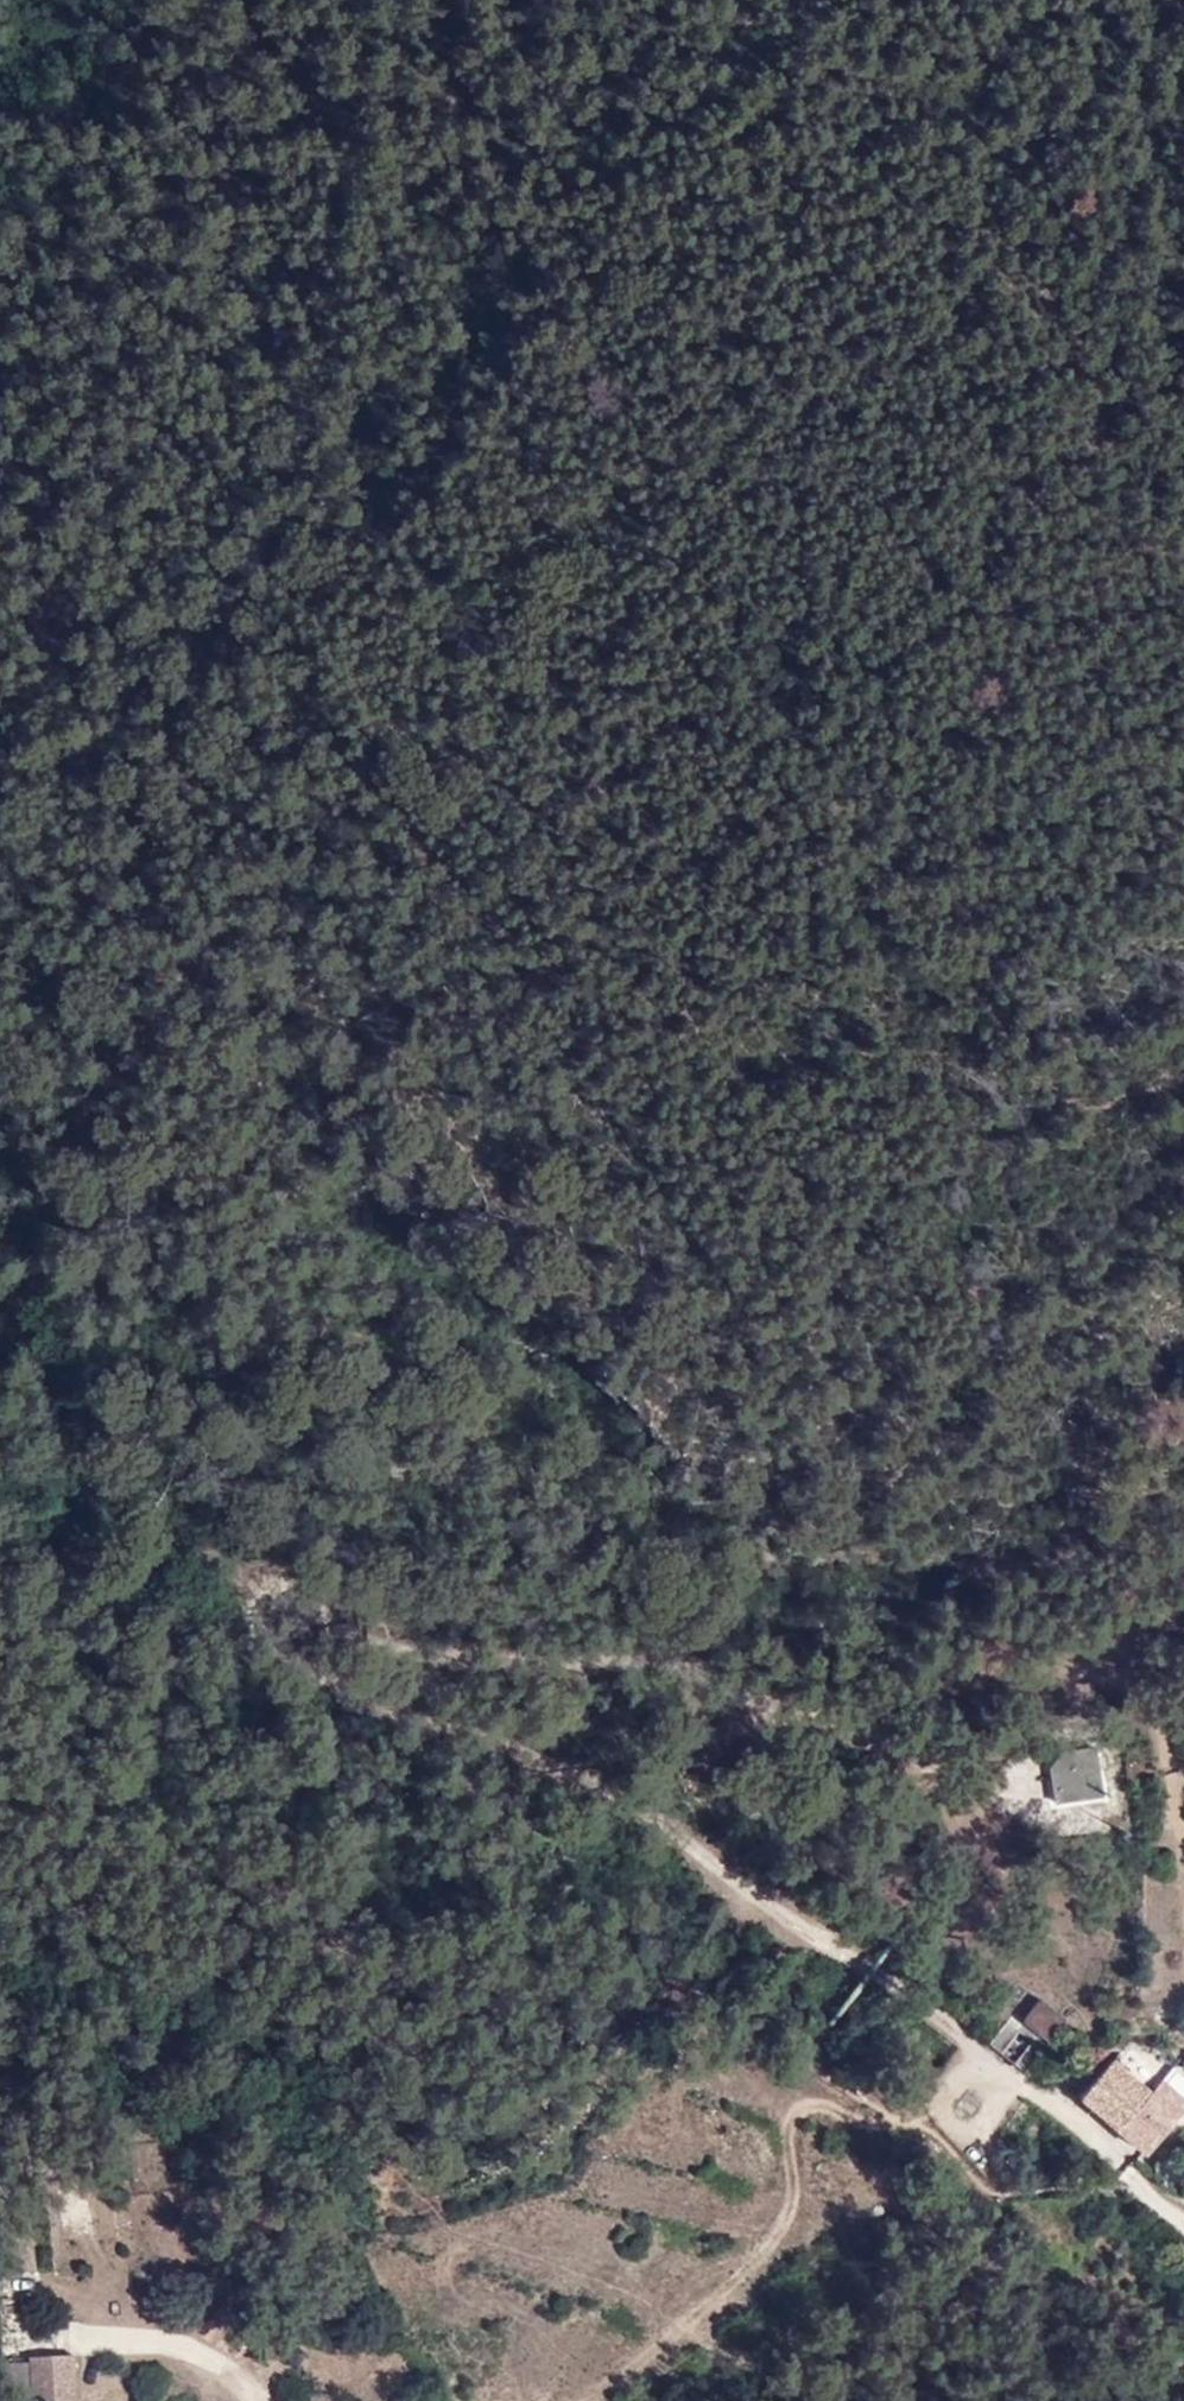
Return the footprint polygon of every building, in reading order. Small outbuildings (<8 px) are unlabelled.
[(1109,1791),(1097,1738),(1065,1745),(1054,1759),(1059,1801),(1109,1791)] [(1009,1995),(1020,2004),(987,2044),(1023,2073),(1067,2018),(1020,1981),(1009,1995)] [(27,2223),(1,2227),(8,2273),(34,2270),(27,2223)] [(74,2361),(30,2363),(32,2400),(76,2400),(74,2361)] [(30,2363),(4,2364),(6,2400),(32,2400),(30,2363)]
